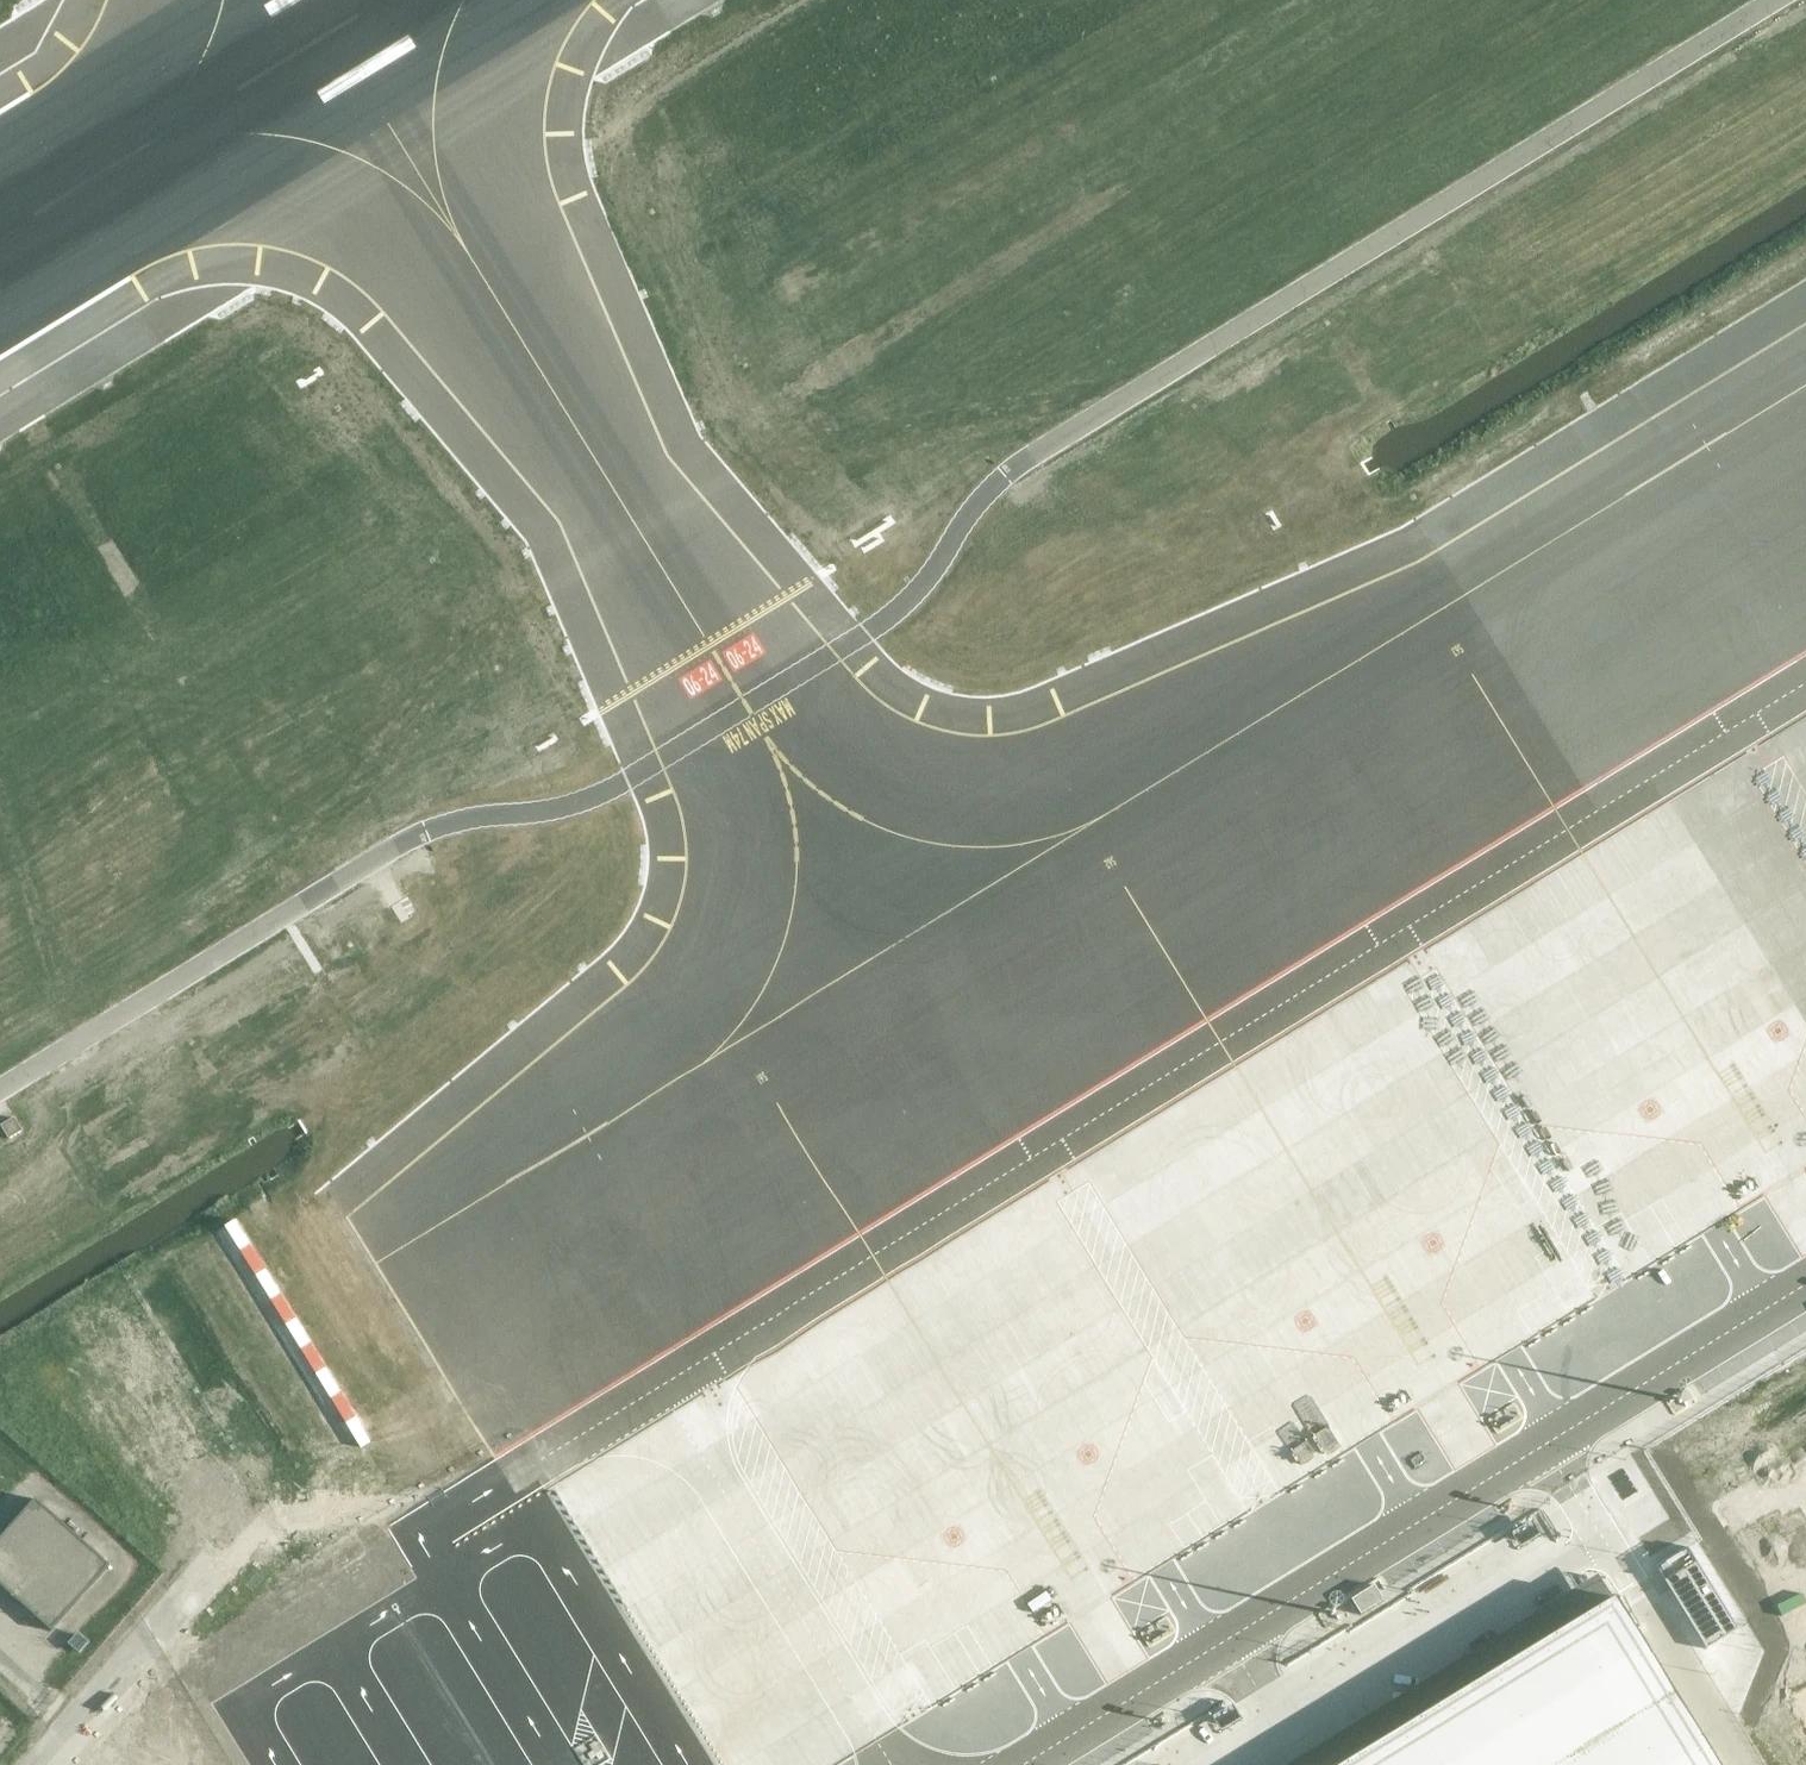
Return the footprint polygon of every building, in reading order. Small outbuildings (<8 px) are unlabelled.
[(109,1565),(35,1499),(0,1539),(0,1586),(51,1631),(109,1565)] [(1657,1565),(1655,1566),(1706,1649),(1708,1648),(1706,1644),(1734,1627),(1736,1631),(1738,1629),(1687,1546),(1685,1548),(1687,1552),(1660,1569),(1657,1565)] [(1374,1585),(1351,1599),(1360,1615),(1384,1600),(1374,1585)] [(1614,1600),(1343,1764),(1715,1764),(1614,1600)] [(77,1632),(67,1644),(78,1653),(88,1641),(77,1632)]
